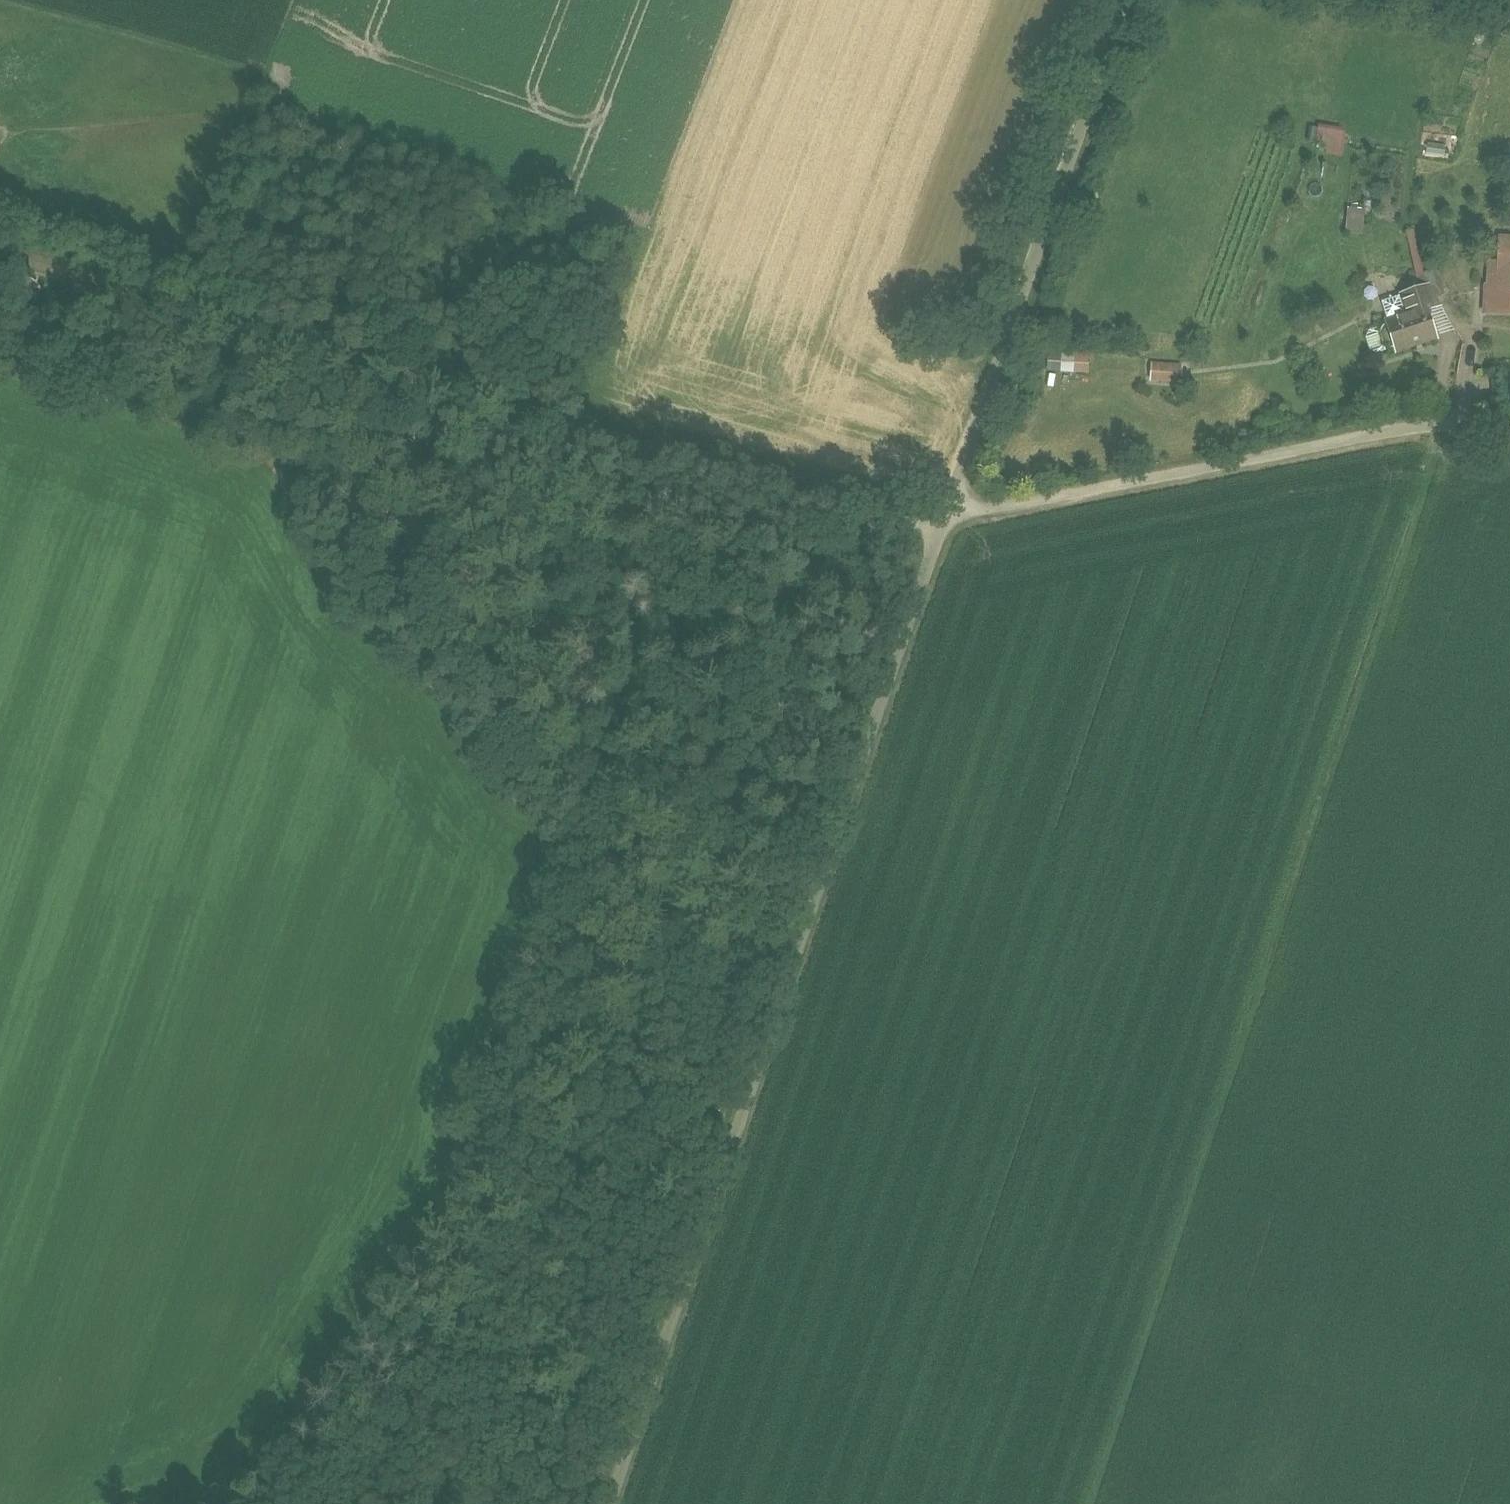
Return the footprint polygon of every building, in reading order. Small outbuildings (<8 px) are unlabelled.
[(1318,145),(1329,145),(1328,156),(1346,157),(1347,128),(1318,127),(1318,145)] [(1372,206),(1353,205),(1352,223),(1370,224),(1372,206)] [(1500,230),(1498,258),(1487,257),(1484,312),(1509,313),(1509,230),(1500,230)] [(1380,284),(1404,360),(1446,346),(1439,325),(1434,327),(1424,293),(1429,292),(1422,271),(1380,284)] [(1091,352),(1064,352),(1064,362),(1049,362),(1049,374),(1092,373),(1091,352)] [(1187,361),(1155,359),(1154,380),(1186,381),(1187,361)]
